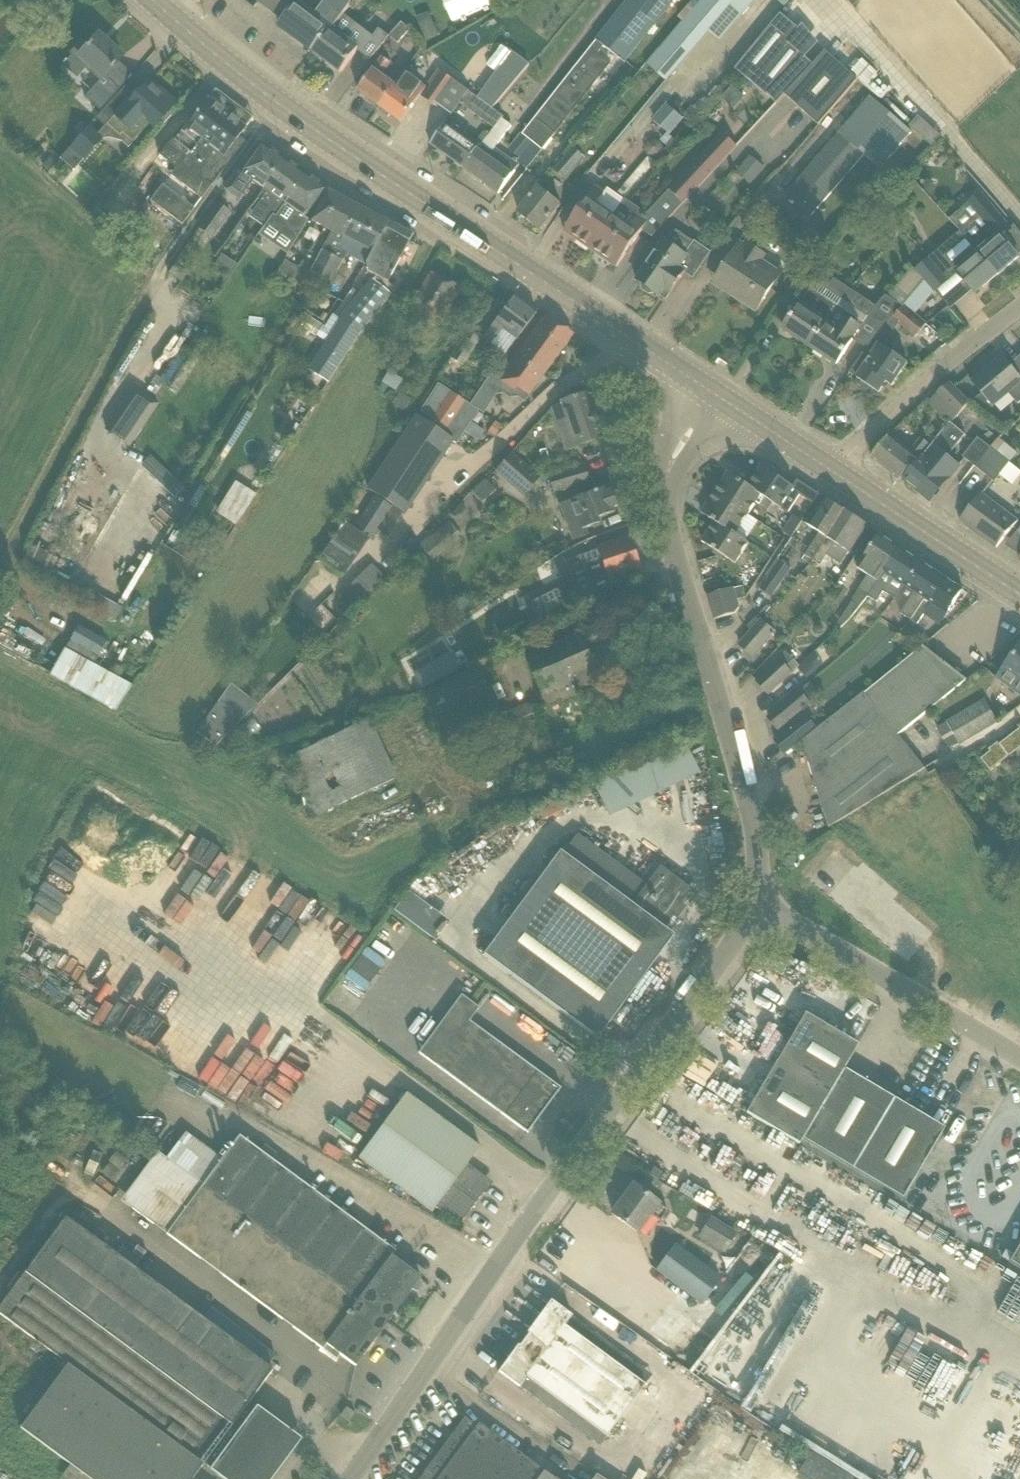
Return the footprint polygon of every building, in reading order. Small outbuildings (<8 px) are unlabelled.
[(259,1),(284,20),(280,27),(312,51),(350,0),(349,0),(260,0),(259,1)] [(353,3),(350,0),(312,51),(341,72),(359,49),(344,38),(356,23),(344,14),(353,3)] [(604,46),(626,64),(626,63),(626,62),(675,0),(629,0),(620,11),(597,41),(604,46)] [(680,23),(668,38),(646,64),(668,82),(710,32),(721,41),(755,0),(702,0),(681,24),(680,23)] [(781,14),(735,69),(777,104),(785,94),(814,64),(813,64),(806,57),(805,55),(808,52),(809,37),(803,32),(803,31),(799,28),(781,14)] [(399,43),(407,33),(398,25),(390,35),(399,43)] [(379,28),(362,51),(372,59),(389,36),(379,28)] [(80,41),(69,54),(71,56),(72,57),(84,67),(84,68),(85,70),(87,71),(99,81),(85,97),(100,111),(119,90),(104,77),(122,57),(121,56),(98,36),(98,35),(87,47),(80,41)] [(545,107),(524,135),(542,149),(610,62),(609,63),(597,53),(597,52),(598,53),(604,46),(597,41),(575,69),(545,107)] [(814,64),(785,94),(817,124),(857,80),(825,51),(813,64),(814,64)] [(358,90),(380,106),(401,77),(388,67),(391,64),(382,58),(373,69),(358,90)] [(880,97),(895,79),(879,66),(864,83),(880,97)] [(432,86),(424,98),(425,99),(437,107),(439,104),(453,114),(460,104),(469,92),(469,91),(469,90),(445,73),(440,69),(429,84),(432,86)] [(381,107),(379,110),(388,117),(390,114),(401,123),(423,93),(427,88),(416,80),(409,75),(405,72),(401,77),(380,106),(381,107)] [(121,109),(105,127),(118,139),(128,128),(138,137),(149,124),(153,127),(157,123),(161,127),(172,115),(167,111),(174,103),(150,82),(137,97),(134,94),(121,109)] [(488,84),(478,98),(483,101),(493,110),(504,96),(488,84)] [(469,92),(460,104),(494,129),(502,118),(503,117),(493,110),(483,101),(478,98),(469,92)] [(839,133),(833,140),(859,162),(865,155),(880,169),(912,132),(897,119),(871,96),(839,133)] [(182,125),(159,155),(175,168),(150,201),(182,224),(252,133),(207,99),(186,127),(182,125)] [(668,133),(682,117),(664,102),(650,118),(668,133)] [(494,129),(491,133),(481,146),(465,169),(499,193),(516,171),(490,152),(511,125),(502,118),(494,129)] [(430,144),(465,169),(481,146),(447,121),(442,128),(430,144)] [(83,123),(76,130),(81,134),(86,128),(87,127),(83,123)] [(82,160),(102,139),(88,127),(87,127),(86,128),(81,134),(69,148),(82,160)] [(933,129),(925,140),(932,146),(941,136),(933,129)] [(670,190),(684,203),(737,146),(723,133),(670,190)] [(512,149),(511,151),(520,159),(533,142),(524,135),(512,149)] [(811,216),(859,162),(833,140),(786,194),(811,216)] [(520,159),(518,161),(523,165),(527,169),(528,168),(542,149),(533,142),(520,159)] [(229,192),(239,199),(252,180),(263,188),(284,159),(263,144),(229,192)] [(555,170),(567,180),(584,158),(574,149),(556,169),(555,170)] [(735,171),(750,184),(765,166),(751,154),(735,171)] [(304,173),(284,159),(263,188),(267,191),(258,204),(265,209),(274,215),(304,173)] [(275,216),(278,212),(290,221),(296,212),(300,214),(298,217),(302,220),(325,188),(304,173),(274,215),(275,216)] [(551,192),(547,189),(542,184),(538,187),(520,211),(519,211),(518,212),(541,230),(542,229),(560,206),(548,196),(551,192)] [(572,236),(591,249),(614,215),(625,199),(613,191),(604,193),(595,186),(568,225),(576,230),(572,236)] [(310,272),(319,277),(341,235),(356,206),(327,191),(312,220),(332,230),(310,272)] [(979,253),(997,275),(1019,257),(1002,237),(1011,229),(992,205),(984,196),(974,204),(982,213),(979,216),(987,226),(969,241),(979,253)] [(216,203),(198,230),(212,239),(230,213),(216,203)] [(341,235),(319,277),(329,283),(347,253),(362,262),(368,249),(383,220),(356,206),(341,235)] [(631,227),(614,215),(591,249),(617,267),(648,223),(638,216),(631,227)] [(368,249),(362,262),(365,264),(366,271),(374,276),(373,281),(371,279),(341,318),(340,319),(334,316),(301,366),(326,383),(328,380),(360,330),(389,294),(391,295),(409,273),(407,272),(396,265),(412,235),(411,235),(383,220),(368,249)] [(671,256),(659,247),(636,280),(642,284),(643,289),(649,294),(654,293),(660,296),(660,295),(666,299),(685,272),(693,278),(711,252),(695,242),(686,255),(677,248),(671,256)] [(741,242),(718,277),(733,287),(730,293),(726,290),(725,291),(756,311),(783,270),(781,268),(780,269),(782,271),(776,279),(758,267),(766,255),(747,243),(745,245),(741,242)] [(975,293),(997,275),(979,253),(957,272),(975,293)] [(922,283),(903,307),(910,311),(933,289),(936,292),(950,280),(931,257),(916,270),(925,281),(922,283)] [(285,260),(272,280),(271,283),(284,291),(297,268),(285,260)] [(443,321),(451,305),(460,287),(430,272),(421,290),(413,305),(443,321)] [(784,329),(810,347),(838,305),(801,281),(799,282),(798,282),(786,300),(798,308),(784,329)] [(869,344),(893,318),(903,307),(887,295),(864,323),(838,305),(810,347),(837,364),(855,336),(868,345),(869,344)] [(518,338),(524,328),(536,312),(514,296),(483,337),(492,343),(504,327),(518,338)] [(927,325),(910,311),(903,307),(893,318),(917,337),(927,325)] [(306,314),(299,325),(314,335),(321,324),(306,314)] [(495,368),(488,376),(496,382),(512,394),(517,387),(528,396),(531,393),(537,384),(561,350),(573,334),(546,314),(534,331),(521,348),(512,360),(503,373),(502,374),(501,373),(495,368)] [(468,332),(450,359),(462,367),(480,340),(468,332)] [(219,347),(199,333),(191,345),(212,358),(219,347)] [(874,389),(879,392),(888,379),(893,382),(891,385),(892,386),(908,363),(879,344),(876,349),(869,344),(868,345),(853,368),(860,373),(857,378),(862,381),(861,383),(872,391),(874,389)] [(972,381),(985,397),(993,406),(1009,393),(1018,404),(1019,403),(1019,377),(1002,356),(972,381)] [(938,393),(950,408),(956,415),(968,404),(950,383),(938,393)] [(344,521),(318,560),(320,561),(344,576),(369,538),(372,541),(379,530),(388,536),(402,514),(405,516),(453,442),(456,445),(478,411),(438,384),(420,412),(431,419),(427,424),(415,416),(366,490),(375,496),(353,528),(344,521)] [(134,388),(104,431),(129,448),(158,405),(134,388)] [(392,404),(404,411),(411,400),(399,392),(392,404)] [(576,447),(583,444),(602,438),(586,393),(560,402),(576,447)] [(495,422),(488,432),(495,437),(502,426),(495,422)] [(951,422),(904,479),(921,493),(931,501),(932,500),(956,470),(959,466),(955,463),(948,457),(967,435),(951,422)] [(900,480),(929,443),(922,438),(910,452),(890,436),(872,457),(900,480)] [(976,467),(991,447),(978,437),(963,457),(976,467)] [(976,467),(995,482),(1000,475),(1014,486),(1019,478),(1019,470),(1011,462),(1019,453),(1005,442),(998,452),(991,447),(976,467)] [(497,467),(527,493),(540,478),(510,453),(497,467)] [(762,466),(749,485),(761,496),(762,495),(774,503),(781,508),(795,488),(762,466)] [(547,479),(552,494),(587,482),(582,467),(547,479)] [(768,512),(774,503),(762,495),(761,496),(749,485),(729,472),(715,492),(749,515),(756,504),(768,512)] [(222,504),(241,515),(252,496),(232,485),(222,504)] [(814,504),(821,495),(805,485),(799,494),(814,504)] [(576,517),(565,521),(570,534),(572,541),(587,535),(584,529),(599,523),(597,518),(614,512),(613,508),(618,506),(614,495),(609,497),(607,492),(605,488),(587,494),(582,496),(570,500),(576,517)] [(749,515),(715,492),(702,513),(715,522),(736,535),(749,515)] [(960,520),(997,548),(1009,531),(1018,519),(981,492),(972,504),(960,520)] [(813,560),(845,511),(824,497),(806,524),(820,533),(806,556),(813,560)] [(867,525),(845,511),(813,560),(821,566),(836,543),(849,552),(867,525)] [(794,516),(782,532),(791,538),(802,521),(794,516)] [(432,560),(462,538),(450,521),(419,544),(432,560)] [(736,563),(747,547),(749,543),(736,535),(715,522),(702,541),(736,563)] [(860,607),(869,596),(870,595),(901,548),(880,534),(862,560),(858,568),(869,575),(853,599),(854,603),(860,607)] [(597,550),(581,556),(586,569),(591,585),(639,568),(628,538),(597,549),(597,550)] [(922,561),(901,548),(870,595),(869,596),(877,602),(885,591),(897,599),(905,586),(922,561)] [(773,597),(793,569),(778,559),(759,588),(773,597)] [(902,613),(912,620),(942,575),(922,561),(905,586),(915,593),(902,613)] [(350,610),(384,576),(371,564),(338,598),(350,610)] [(963,589),(942,575),(912,620),(918,624),(931,604),(947,614),(963,589)] [(576,586),(539,605),(545,617),(582,598),(576,586)] [(738,607),(736,601),(747,598),(745,586),(733,589),(733,588),(708,595),(715,619),(734,614),(738,607)] [(754,656),(767,641),(774,633),(760,621),(740,645),(754,656)] [(72,636),(100,653),(107,642),(79,625),(72,636)] [(93,664),(100,653),(72,636),(65,647),(93,664)] [(578,636),(527,658),(543,693),(571,681),(574,689),(585,684),(597,679),(578,636)] [(77,689),(117,712),(132,686),(93,664),(65,647),(63,650),(50,674),(77,689)] [(966,681),(924,647),(866,694),(864,693),(803,741),(829,828),(925,768),(899,735),(966,681)] [(1006,668),(998,679),(1019,695),(1019,648),(1006,668)] [(449,653),(413,674),(421,689),(457,668),(449,653)] [(806,676),(820,664),(812,654),(798,666),(806,676)] [(769,694),(793,672),(781,659),(771,668),(757,681),(769,694)] [(531,702),(459,729),(459,728),(496,711),(477,670),(421,695),(449,756),(461,751),(467,770),(487,763),(482,748),(490,745),(493,753),(518,746),(515,737),(541,727),(531,702)] [(231,684),(196,733),(215,747),(257,705),(231,684)] [(581,693),(589,713),(605,708),(597,687),(581,693)] [(779,729),(794,716),(809,704),(799,692),(769,717),(779,729)] [(985,700),(938,728),(950,750),(998,722),(985,700)] [(785,753),(801,741),(817,729),(807,716),(776,741),(785,753)] [(397,779),(370,720),(289,757),(317,816),(397,779)] [(981,759),(991,772),(1019,749),(1019,729),(1000,744),(981,759)] [(605,814),(697,773),(681,738),(589,778),(605,814)] [(559,852),(483,955),(597,1039),(673,936),(663,929),(692,890),(660,866),(631,905),(627,902),(642,882),(577,835),(563,854),(559,852)] [(426,936),(440,915),(403,890),(389,911),(426,936)] [(245,929),(249,922),(240,916),(244,910),(227,898),(218,910),(245,929)] [(363,947),(342,976),(361,990),(382,960),(363,947)] [(157,974),(166,956),(155,951),(146,969),(157,974)] [(461,995),(449,1011),(419,1053),(527,1133),(561,1088),(469,1021),(479,1008),(461,995)] [(270,1050),(281,1057),(292,1037),(279,1029),(280,1026),(253,1011),(209,1087),(237,1103),(262,1061),(263,1062),(270,1050)] [(829,1095),(844,1069),(858,1045),(805,1013),(775,1063),(829,1095)] [(799,1144),(802,1139),(829,1095),(775,1063),(746,1113),(799,1144)] [(844,1069),(829,1095),(802,1139),(852,1169),(894,1098),(844,1069)] [(407,1094),(359,1158),(416,1200),(432,1212),(435,1208),(459,1226),(475,1204),(487,1188),(486,1180),(466,1166),(479,1148),(463,1136),(407,1094)] [(944,1128),(894,1098),(852,1169),(902,1198),(944,1128)] [(902,1198),(898,1205),(952,1237),(997,1160),(944,1128),(902,1198)] [(240,1137),(223,1160),(186,1132),(177,1145),(215,1172),(398,1307),(418,1279),(419,1280),(421,1278),(392,1256),(395,1252),(240,1137)] [(799,1144),(760,1210),(811,1239),(852,1169),(802,1139),(799,1144)] [(376,1336),(398,1307),(215,1172),(177,1145),(156,1174),(193,1201),(376,1336)] [(100,1172),(113,1182),(129,1162),(116,1151),(100,1172)] [(952,1237),(1005,1268),(1009,1262),(1019,1243),(1019,1173),(997,1160),(952,1237)] [(852,1169),(811,1239),(861,1269),(898,1205),(902,1198),(852,1169)] [(356,1364),(376,1336),(193,1201),(156,1174),(132,1209),(168,1235),(323,1350),(326,1345),(355,1366),(357,1364),(356,1364)] [(660,1221),(667,1211),(633,1186),(613,1214),(637,1232),(650,1214),(660,1221)] [(898,1205),(861,1269),(914,1301),(952,1237),(898,1205)] [(257,1359),(66,1217),(0,1306),(0,1314),(68,1364),(20,1428),(89,1478),(193,1478),(204,1464),(225,1478),(272,1478),(300,1441),(249,1403),(270,1374),(276,1378),(278,1374),(273,1370),(273,1371),(257,1359)] [(725,1252),(735,1234),(711,1219),(700,1237),(725,1252)] [(1009,1262),(1019,1268),(1019,1243),(1009,1262)] [(720,1279),(675,1245),(656,1271),(701,1304),(720,1279)] [(967,1332),(1018,1362),(1019,1359),(1019,1268),(1009,1262),(1005,1268),(967,1332)] [(772,1337),(772,1338),(798,1354),(824,1311),(797,1295),(772,1337)] [(619,1420),(645,1385),(652,1375),(572,1316),(551,1300),(527,1333),(529,1334),(528,1335),(529,1335),(521,1346),(520,1346),(519,1346),(518,1345),(498,1372),(519,1387),(600,1446),(602,1443),(619,1420)] [(772,1338),(746,1381),(773,1397),(798,1354),(772,1338)] [(876,1342),(850,1385),(876,1400),(902,1357),(876,1342)] [(798,1354),(773,1397),(799,1412),(824,1369),(798,1354)] [(902,1357),(876,1400),(928,1431),(954,1388),(902,1357)] [(824,1369),(799,1412),(825,1428),(850,1385),(824,1369)] [(479,1423),(476,1426),(464,1418),(419,1478),(555,1478),(479,1423)] [(850,1477),(807,1451),(792,1475),(799,1478),(849,1478),(850,1477)]
